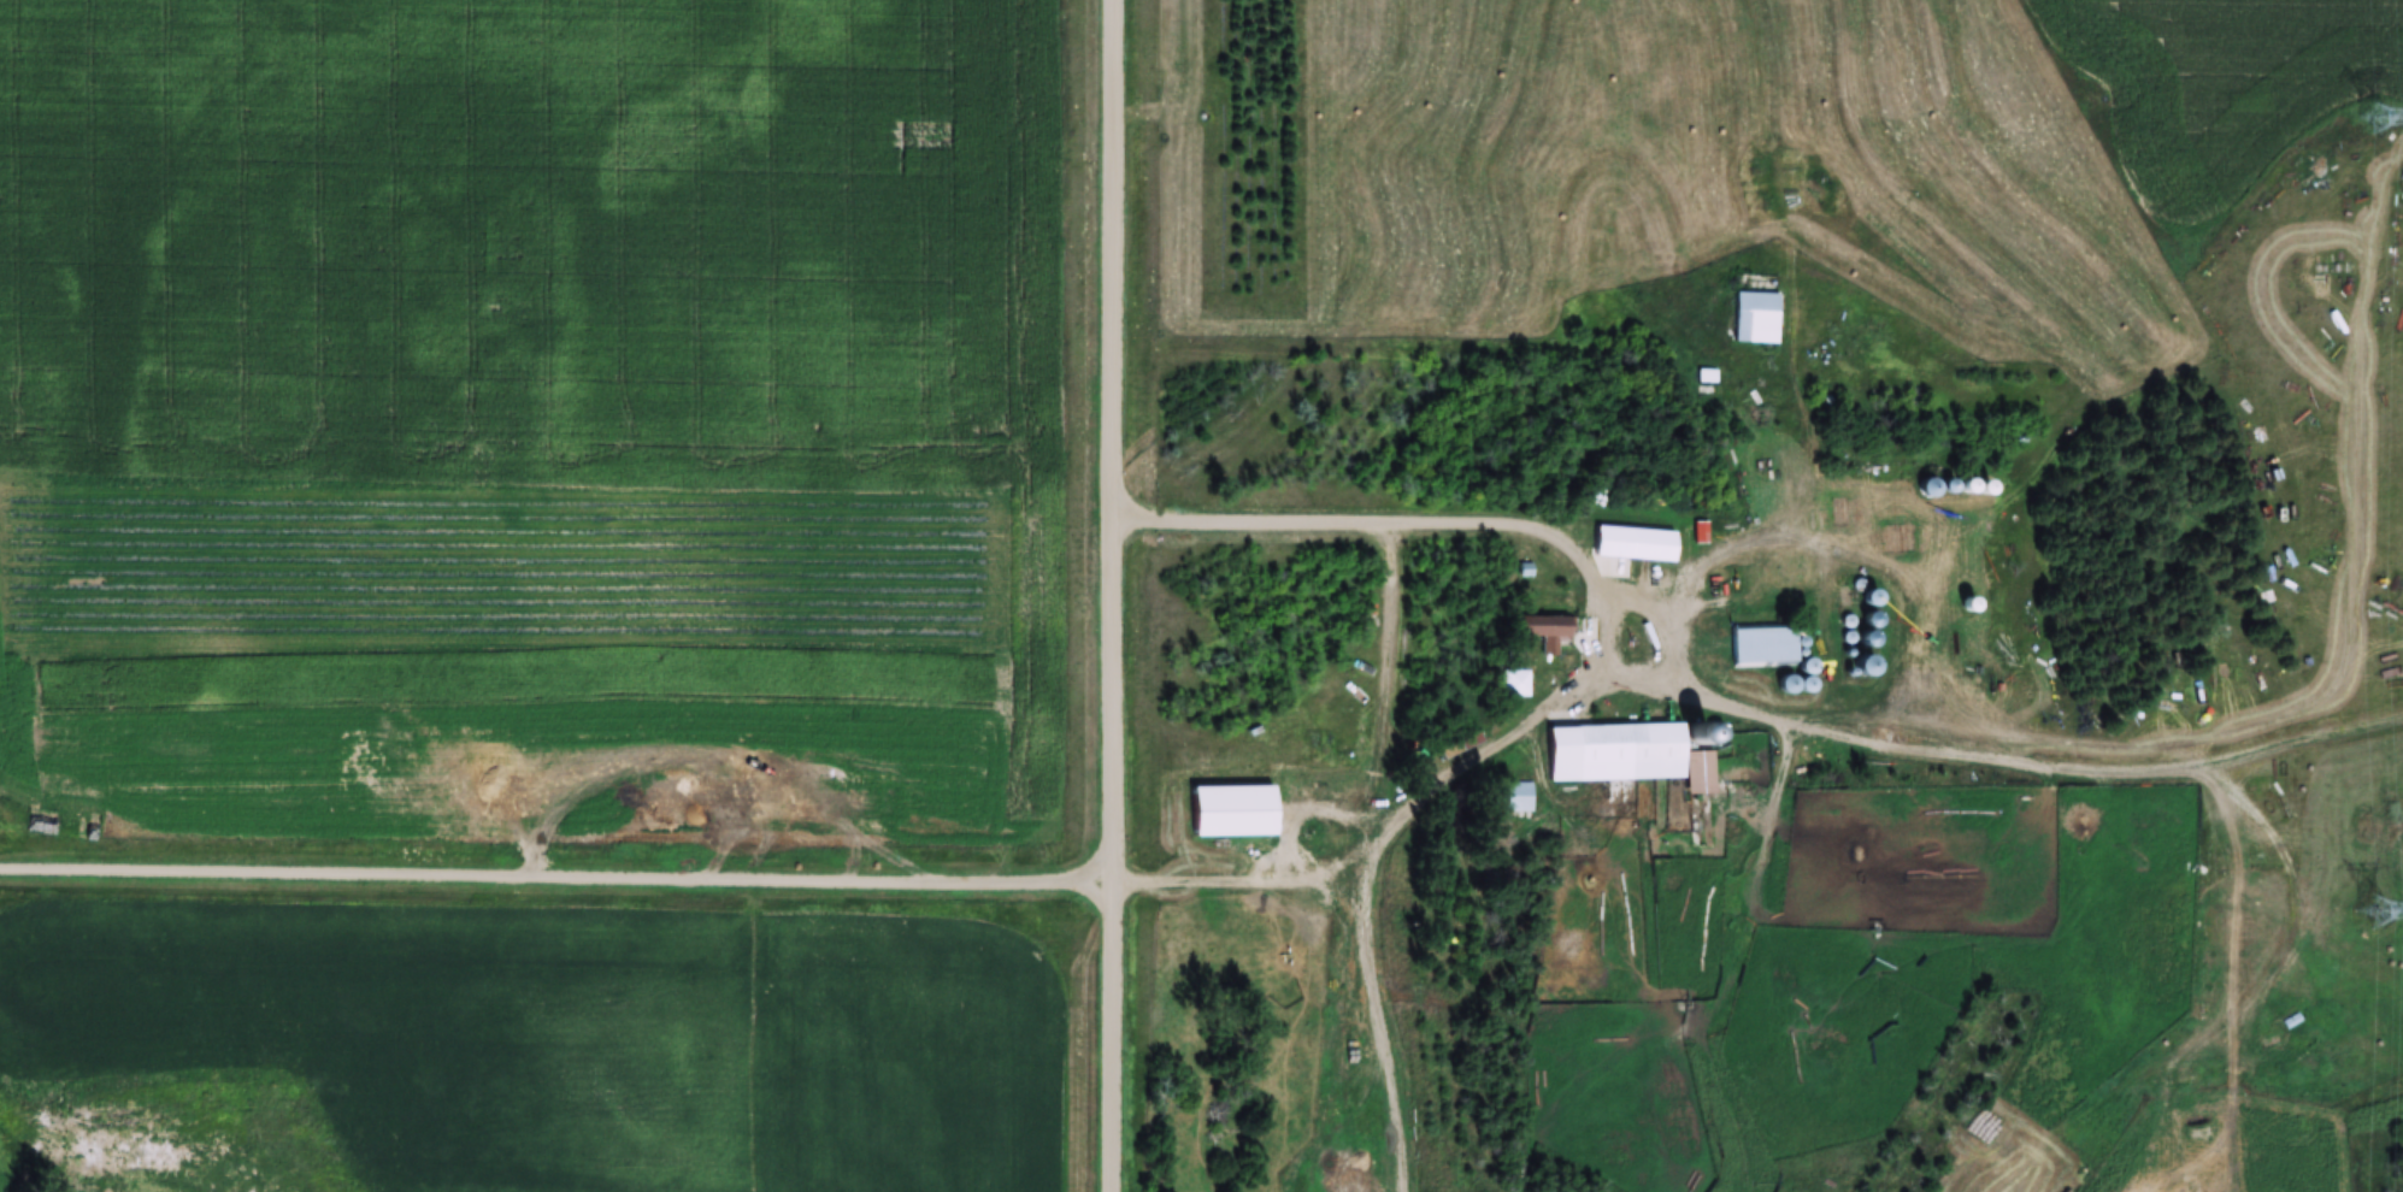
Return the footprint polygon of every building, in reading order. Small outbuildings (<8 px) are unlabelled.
[(1760,277),(1735,277),(1734,343),(1777,344),(1778,289),(1760,289),(1760,277)] [(1697,382),(1715,382),(1715,370),(1697,370),(1697,382)] [(1922,497),(1937,495),(1934,478),(1919,480),(1922,497)] [(1832,523),(1844,523),(1844,501),(1833,500),(1832,523)] [(1572,617),(1519,617),(1519,638),(1543,638),(1543,657),(1557,657),(1557,645),(1572,645),(1572,617)] [(1731,627),(1731,668),(1794,668),(1794,627),(1731,627)] [(1527,697),(1527,669),(1502,669),(1502,697),(1527,697)] [(1547,721),(1678,719),(1679,773),(1548,775),(1547,721)] [(1708,731),(1694,728),(1690,743),(1704,747),(1708,731)] [(1189,779),(1267,779),(1267,830),(1189,830),(1189,779)] [(1501,783),(1501,810),(1531,810),(1531,783),(1501,783)] [(2199,1078),(2176,1079),(2177,1092),(2200,1090),(2199,1078)]
